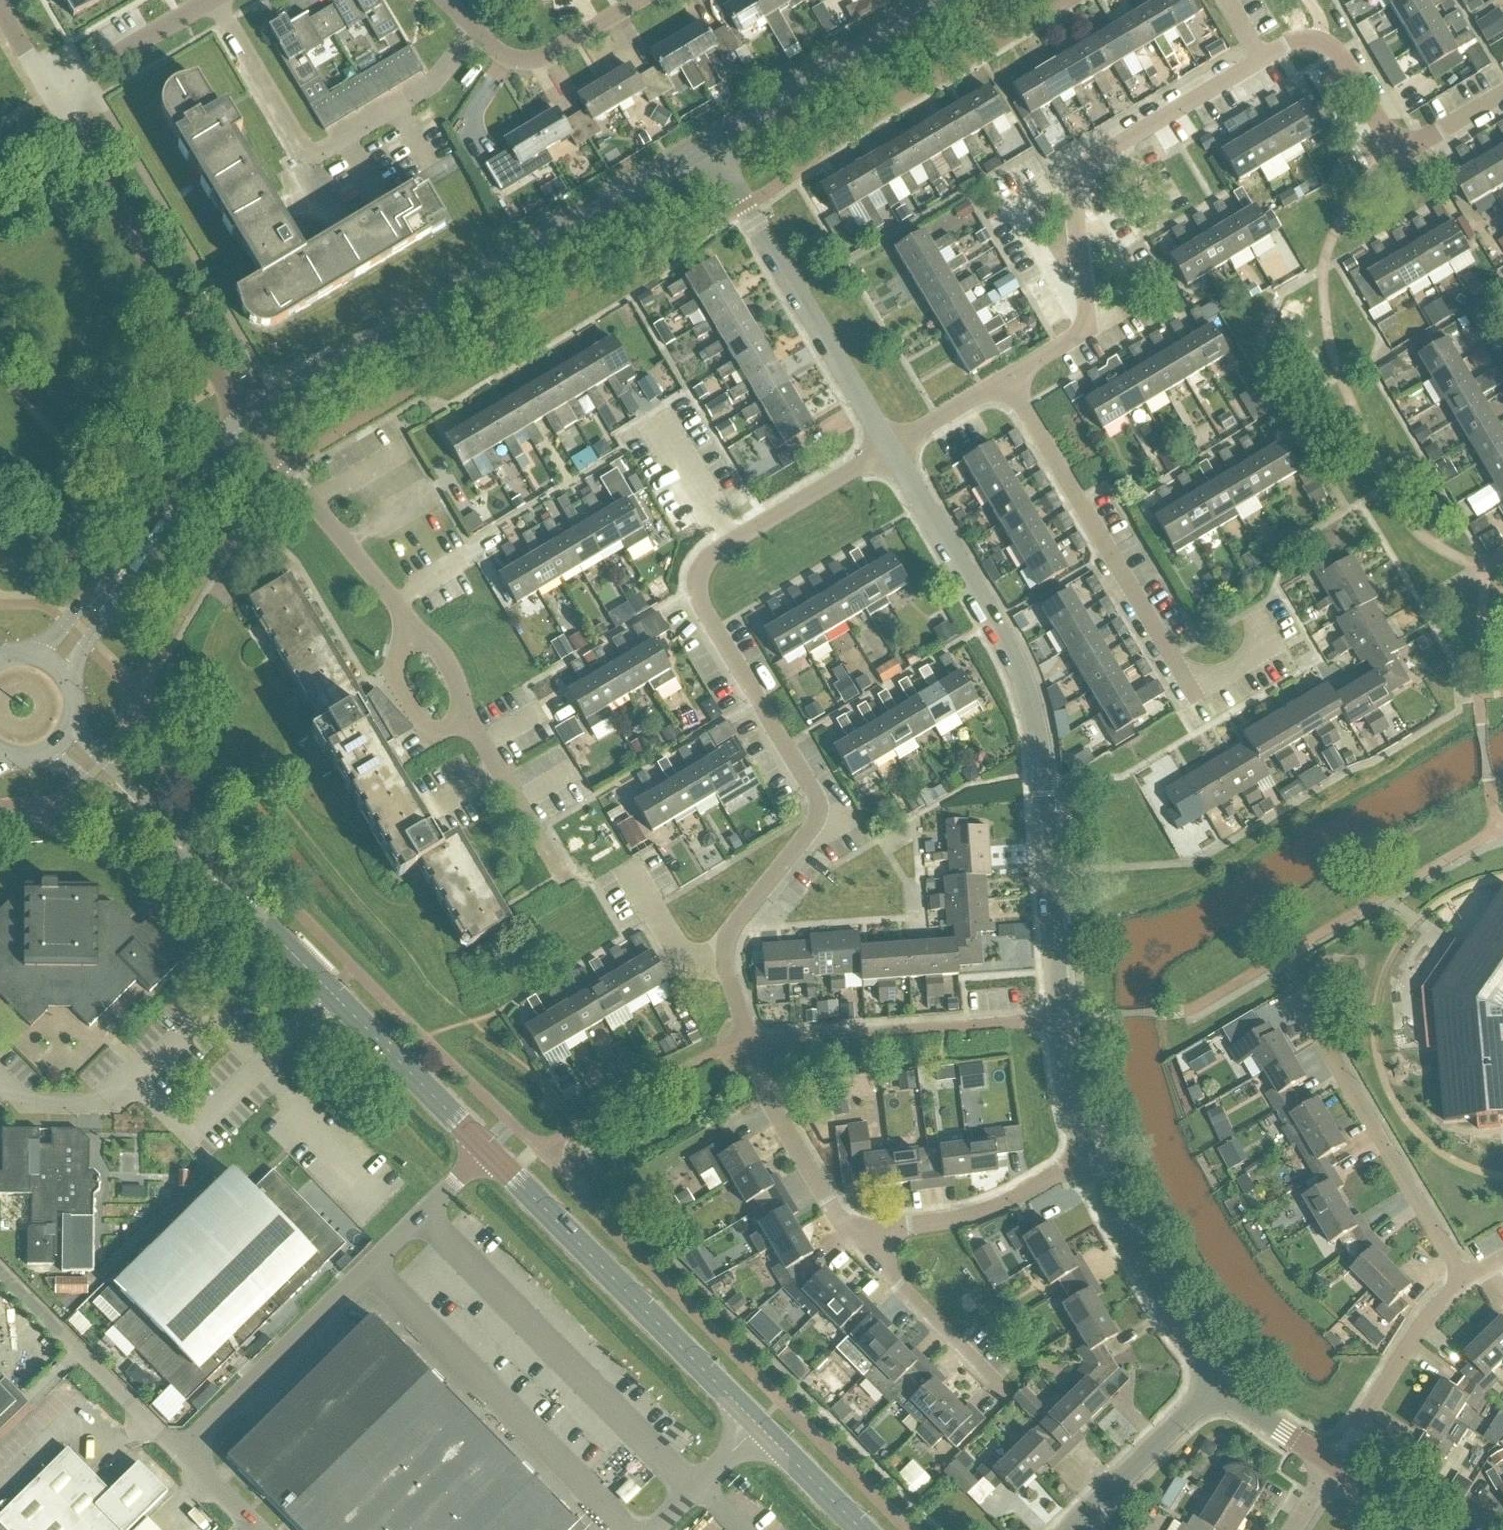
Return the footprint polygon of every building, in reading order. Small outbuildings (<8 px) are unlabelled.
[(74,18),(104,0),(63,0),(74,18)] [(321,15),(335,38),(363,21),(378,45),(399,33),(379,0),(333,0),(328,3),(329,4),(331,3),(333,7),(321,15)] [(751,0),(742,0),(723,12),(732,26),(721,33),(733,54),(745,47),(738,36),(762,21),(763,21),(751,0)] [(802,0),(751,0),(763,21),(762,21),(782,54),(796,46),(776,13),(787,7),(789,11),(803,3),(802,0)] [(844,11),(852,24),(884,5),(881,0),(863,0),(844,11)] [(1182,25),(1195,17),(1185,0),(1159,0),(1156,1),(1173,29),(1173,30),(1183,48),(1192,43),(1182,25)] [(1424,0),(1401,0),(1388,8),(1400,28),(1429,11),(1429,12),(1430,11),(1449,0),(1430,0),(1425,3),(1424,0)] [(1483,8),(1479,0),(1466,0),(1461,3),(1469,16),(1483,8)] [(1161,37),(1173,30),(1173,29),(1156,1),(1136,14),(1153,42),(1152,42),(1153,43),(1163,60),(1172,55),(1161,37)] [(1502,34),(1502,17),(1499,10),(1475,25),(1486,44),(1502,34)] [(1461,21),(1456,12),(1437,23),(1430,11),(1429,12),(1429,11),(1400,28),(1412,49),(1441,32),(1442,32),(1461,21)] [(1141,50),(1153,43),(1152,42),(1153,42),(1136,14),(1115,26),(1132,54),(1131,54),(1132,55),(1142,73),(1151,67),(1141,50)] [(306,55),(335,38),(321,15),(309,22),(306,18),(308,17),(307,15),(281,31),(278,25),(268,31),(277,46),(274,48),(300,92),(321,79),(306,55)] [(733,54),(721,33),(710,39),(701,25),(675,40),(702,86),(707,94),(720,87),(702,58),(714,50),(721,61),(733,54)] [(1120,63),(1132,55),(1131,54),(1132,54),(1115,26),(1094,38),(1111,67),(1111,68),(1121,85),(1130,80),(1120,63)] [(1450,44),(1442,32),(1441,32),(1412,49),(1425,71),(1455,53),(1455,52),(1473,41),(1468,33),(1450,44)] [(1099,75),(1111,68),(1111,67),(1094,38),(1073,50),(1091,79),(1090,79),(1091,80),(1101,97),(1109,92),(1099,75)] [(658,69),(648,75),(661,97),(671,91),(665,80),(679,72),(691,92),(702,86),(675,40),(650,56),(658,69)] [(1211,61),(1226,52),(1220,42),(1205,50),(1211,61)] [(1475,75),(1488,67),(1477,47),(1463,55),(1475,75)] [(409,49),(398,55),(412,80),(423,73),(409,49)] [(1380,71),(1393,63),(1385,49),(1372,57),(1380,71)] [(1079,87),(1091,80),(1090,79),(1091,79),(1073,50),(1053,62),(1070,91),(1070,92),(1080,109),(1089,104),(1079,87)] [(412,80),(398,55),(387,62),(401,86),(412,80)] [(1171,73),(1182,67),(1176,56),(1165,62),(1171,73)] [(1396,89),(1408,81),(1396,61),(1393,63),(1380,71),(1389,84),(1392,82),(1396,89)] [(401,86),(387,62),(376,68),(390,93),(401,86)] [(1058,99),(1070,92),(1070,91),(1053,62),(1032,75),(1049,103),(1049,104),(1049,105),(1059,122),(1069,116),(1058,99)] [(390,93),(376,68),(365,75),(379,99),(390,93)] [(661,97),(648,75),(636,82),(628,69),(603,83),(618,108),(641,94),(647,105),(661,97)] [(379,99),(365,75),(354,81),(369,106),(379,99)] [(1038,112),(1049,105),(1049,104),(1049,103),(1032,75),(1010,87),(1028,117),(1029,117),(1039,134),(1048,129),(1038,112)] [(220,116),(197,78),(179,83),(177,84),(174,86),(171,87),(169,89),(167,92),(164,96),(162,100),(161,105),(161,110),(162,115),(164,119),(180,146),(178,148),(187,163),(189,162),(202,183),(200,185),(209,201),(212,199),(224,221),(222,222),(231,238),(234,236),(245,254),(250,264),(237,272),(246,287),(236,293),(241,311),(242,315),(245,319),(248,323),(251,326),(256,328),(260,329),(265,329),(269,329),(274,328),(278,326),(445,226),(441,220),(445,217),(428,189),(424,191),(419,184),(330,237),(327,233),(324,229),(319,226),(315,224),(310,222),(305,221),(300,221),(295,222),(290,224),(285,226),(233,138),(242,132),(229,111),(220,116)] [(1130,80),(1122,85),(1128,95),(1136,90),(1130,80)] [(369,106),(354,81),(343,88),(357,112),(369,106)] [(618,108),(603,83),(577,99),(585,112),(575,118),(588,140),(598,134),(592,123),(618,108)] [(1300,146),(1321,133),(1304,103),(1303,104),(1291,85),(1283,90),(1294,109),(1282,116),(1283,117),(1282,117),(1300,146)] [(357,112),(343,88),(332,94),(346,119),(357,112)] [(989,126),(1003,118),(986,89),(964,102),(981,130),(980,130),(981,131),(991,149),(1000,144),(989,126)] [(346,119),(332,94),(321,101),(335,126),(346,119)] [(1279,158),(1300,146),(1282,117),(1283,117),(1282,116),(1271,97),(1262,102),(1273,121),(1261,128),(1262,129),(1261,129),(1279,158)] [(335,126),(321,101),(310,107),(324,132),(326,131),(335,126)] [(969,138),(981,131),(980,130),(981,130),(964,102),(943,114),(960,142),(960,144),(971,161),(980,156),(969,138)] [(664,129),(672,115),(658,107),(650,121),(664,129)] [(1258,171),(1279,158),(1261,129),(1262,129),(1261,128),(1250,110),(1242,115),(1253,133),(1241,140),(1242,141),(1241,141),(1258,171)] [(588,140),(575,118),(563,126),(555,112),(531,126),(546,151),(568,138),(574,148),(588,140)] [(948,151),(960,144),(960,142),(943,114),(922,126),(940,155),(939,155),(940,156),(950,173),(959,168),(948,151)] [(1237,183),(1258,171),(1241,141),(1242,141),(1241,140),(1230,122),(1221,127),(1232,146),(1219,153),(1237,183)] [(546,151),(531,126),(504,143),(510,153),(487,167),(502,191),(525,177),(519,167),(546,151)] [(928,163),(940,156),(939,155),(940,155),(922,126),(902,139),(918,167),(918,168),(929,186),(938,181),(928,163)] [(1502,188),(1502,164),(1496,153),(1497,152),(1496,151),(1485,133),(1476,138),(1487,156),(1475,163),(1476,164),(1475,165),(1493,194),(1502,188)] [(645,134),(638,138),(643,147),(650,143),(645,134)] [(907,175),(918,168),(918,167),(902,139),(881,151),(898,179),(898,180),(898,181),(909,198),(917,193),(907,175)] [(1471,207),(1493,194),(1475,165),(1476,164),(1475,163),(1464,145),(1456,150),(1467,169),(1453,177),(1471,207)] [(887,187),(898,181),(898,180),(898,179),(881,151),(860,163),(878,191),(877,192),(878,193),(888,211),(897,205),(887,187)] [(1349,157),(1338,163),(1343,172),(1353,166),(1349,157)] [(987,176),(1002,168),(997,159),(982,168),(987,176)] [(878,191),(860,163),(840,175),(857,204),(857,205),(868,223),(869,222),(874,232),(882,227),(866,200),(878,193),(877,192),(878,191)] [(857,204),(840,175),(818,188),(835,216),(836,218),(837,218),(841,225),(847,235),(855,230),(845,213),(857,205),(857,204)] [(938,195),(946,190),(941,181),(933,186),(938,195)] [(1290,204),(1301,198),(1294,184),(1282,190),(1290,204)] [(1303,197),(1309,194),(1304,185),(1299,188),(1303,197)] [(1248,251),(1269,238),(1252,208),(1251,209),(1240,190),(1231,195),(1243,214),(1230,221),(1231,222),(1248,251)] [(919,208),(926,204),(921,194),(913,199),(919,208)] [(1227,263),(1248,251),(1231,222),(1230,221),(1219,202),(1211,207),(1222,226),(1210,233),(1211,234),(1210,234),(1227,263)] [(1449,266),(1471,253),(1453,223),(1442,205),(1433,209),(1444,228),(1432,236),(1433,237),(1432,237),(1449,266)] [(901,223),(911,218),(904,207),(895,213),(901,223)] [(1258,219),(1269,236),(1280,229),(1272,216),(1270,212),(1258,219)] [(1207,275),(1227,263),(1210,234),(1211,234),(1210,233),(1199,215),(1190,220),(1202,238),(1189,245),(1190,246),(1190,247),(1207,275)] [(836,218),(835,216),(824,223),(829,232),(841,225),(837,218),(836,218)] [(1429,278),(1449,266),(1432,237),(1433,237),(1432,236),(1421,217),(1412,222),(1423,241),(1411,248),(1412,249),(1411,249),(1429,278)] [(1185,288),(1207,275),(1190,247),(1190,246),(1189,245),(1178,227),(1170,232),(1181,250),(1168,258),(1185,288)] [(1408,290),(1429,278),(1411,249),(1412,249),(1411,248),(1400,229),(1392,234),(1403,253),(1391,260),(1391,261),(1408,290)] [(981,247),(991,241),(985,231),(975,237),(981,247)] [(894,251),(906,273),(935,255),(936,256),(937,255),(954,245),(949,236),(931,246),(924,233),(894,251)] [(1386,303),(1408,290),(1391,261),(1391,260),(1379,241),(1371,246),(1382,265),(1370,272),(1366,265),(1359,269),(1350,274),(1371,311),(1386,302),(1386,303)] [(944,267),(937,255),(936,256),(935,255),(906,273),(919,293),(948,276),(948,277),(949,276),(966,266),(961,257),(944,267)] [(1350,274),(1359,269),(1354,260),(1345,265),(1350,274)] [(698,302),(726,285),(713,263),(664,293),(669,301),(689,289),(696,301),(697,301),(698,302)] [(980,283),(992,276),(987,267),(975,275),(980,283)] [(1497,277),(1484,275),(1482,286),(1495,288),(1497,277)] [(956,287),(949,276),(948,277),(948,276),(919,293),(931,314),(960,296),(960,297),(961,296),(978,287),(973,277),(956,287)] [(1019,294),(1009,278),(991,288),(1001,304),(1019,294)] [(710,322),(738,305),(726,285),(698,302),(697,301),(696,301),(676,313),(682,322),(702,310),(709,322),(710,322)] [(1251,300),(1260,295),(1254,285),(1245,290),(1249,296),(1251,300)] [(643,309),(655,302),(649,292),(637,299),(643,309)] [(968,308),(961,296),(960,297),(960,296),(931,314),(943,335),(972,317),(973,317),(990,307),(985,298),(968,308)] [(1020,316),(1031,310),(1024,299),(1013,305),(1020,316)] [(1454,317),(1461,312),(1456,304),(1449,308),(1454,317)] [(723,343),(750,326),(738,305),(710,322),(709,322),(689,334),(694,343),(714,331),(721,343),(722,342),(723,343)] [(1452,317),(1444,305),(1429,314),(1436,326),(1452,317)] [(1205,370),(1227,357),(1209,327),(1208,328),(1197,309),(1189,314),(1199,332),(1187,339),(1188,340),(1205,370)] [(1382,334),(1399,324),(1392,312),(1375,322),(1382,334)] [(1026,330),(1037,324),(1031,313),(1020,319),(1026,330)] [(980,329),(973,317),(972,317),(943,335),(955,355),(984,338),(985,338),(1002,328),(997,319),(980,329)] [(1459,322),(1464,332),(1471,327),(1466,318),(1459,322)] [(653,327),(665,347),(674,342),(663,321),(653,327)] [(1185,382),(1205,370),(1188,340),(1187,339),(1177,321),(1168,326),(1179,344),(1167,351),(1168,352),(1167,353),(1185,382)] [(735,363),(763,346),(750,326),(723,343),(722,342),(721,343),(701,354),(707,363),(726,351),(733,363),(734,363),(735,363)] [(1471,347),(1480,342),(1471,328),(1463,334),(1471,347)] [(1164,394),(1185,382),(1167,353),(1168,352),(1167,351),(1156,333),(1147,338),(1158,357),(1146,364),(1147,365),(1146,365),(1164,394)] [(997,358),(1014,348),(1009,340),(992,350),(985,338),(984,338),(955,355),(967,377),(998,359),(997,358)] [(615,377),(628,370),(610,340),(589,353),(606,381),(605,382),(605,383),(616,401),(618,399),(626,395),(615,377)] [(1433,380),(1461,363),(1449,343),(1450,343),(1449,342),(1419,359),(1420,361),(1421,360),(1433,380)] [(775,367),(763,346),(735,363),(734,363),(733,363),(714,375),(719,384),(739,372),(746,384),(747,383),(747,384),(775,367)] [(1143,407),(1164,394),(1146,365),(1147,365),(1146,364),(1135,346),(1127,351),(1138,369),(1126,376),(1126,377),(1143,407)] [(1484,369),(1492,363),(1484,350),(1476,355),(1484,369)] [(594,390),(605,383),(605,382),(606,381),(589,353),(568,365),(585,394),(584,394),(585,395),(595,413),(605,408),(594,390)] [(1123,419),(1143,407),(1126,377),(1126,376),(1115,358),(1106,363),(1109,368),(1097,375),(1123,419)] [(1380,372),(1386,383),(1407,370),(1401,360),(1380,372)] [(1445,401),(1474,384),(1461,363),(1433,380),(1445,401)] [(573,402),(585,395),(584,394),(585,394),(568,365),(547,377),(564,406),(564,407),(575,425),(584,420),(573,402)] [(787,387),(775,367),(747,384),(747,383),(746,384),(726,396),(731,404),(751,393),(758,404),(759,404),(787,387)] [(1502,385),(1502,381),(1496,370),(1488,375),(1496,389),(1502,385)] [(1101,431),(1123,419),(1097,375),(1094,371),(1086,376),(1097,394),(1084,402),(1101,431)] [(1457,421),(1486,404),(1482,397),(1496,389),(1488,375),(1474,384),(1445,401),(1457,421)] [(553,414),(564,407),(564,406),(547,377),(527,389),(544,418),(543,419),(544,420),(554,438),(563,432),(553,414)] [(650,379),(639,385),(649,402),(660,395),(650,379)] [(1063,391),(1071,405),(1083,398),(1074,384),(1063,391)] [(699,402),(709,396),(702,385),(693,392),(699,402)] [(800,408),(787,387),(759,404),(758,404),(738,416),(744,425),(763,413),(770,425),(771,425),(772,425),(800,408)] [(532,426),(544,420),(543,419),(544,418),(527,389),(506,402),(523,430),(522,431),(523,432),(534,450),(543,444),(532,426)] [(627,415),(635,410),(626,395),(618,399),(627,415)] [(725,395),(704,408),(711,419),(732,407),(725,395)] [(511,439),(523,432),(522,431),(523,430),(506,402),(485,414),(503,443),(502,443),(502,444),(513,462),(522,457),(511,439)] [(1469,442),(1498,425),(1486,404),(1457,421),(1469,442)] [(813,429),(800,408),(772,425),(771,425),(770,425),(751,437),(756,446),(767,439),(776,434),(783,447),(794,464),(804,458),(794,441),(813,429)] [(604,423),(613,417),(608,409),(599,414),(604,423)] [(491,451),(502,444),(502,443),(503,443),(485,414),(465,426),(482,455),(481,456),(482,457),(492,475),(501,469),(491,451)] [(1225,432),(1233,427),(1226,415),(1218,420),(1225,432)] [(721,442),(736,434),(729,422),(715,430),(721,442)] [(1502,450),(1502,433),(1498,425),(1469,442),(1482,462),(1502,450)] [(470,463),(482,457),(481,456),(482,455),(465,426),(443,439),(461,469),(462,468),(473,486),(481,481),(470,463)] [(1275,487),(1296,474),(1278,444),(1277,444),(1267,426),(1258,431),(1269,449),(1257,456),(1257,457),(1257,458),(1275,487)] [(1420,445),(1433,437),(1426,426),(1414,434),(1420,445)] [(1158,452),(1169,446),(1159,430),(1147,438),(1156,453),(1158,452)] [(1015,451),(1023,445),(1015,432),(1007,437),(1015,451)] [(1254,499),(1275,487),(1257,458),(1257,457),(1257,456),(1246,438),(1238,443),(1249,461),(1237,468),(1238,469),(1237,470),(1254,499)] [(1433,464),(1444,457),(1436,444),(1425,451),(1433,464)] [(961,463),(974,485),(1004,467),(991,445),(961,463)] [(1158,452),(1171,474),(1181,468),(1169,446),(1158,452)] [(1234,511),(1254,499),(1237,470),(1238,469),(1237,468),(1226,450),(1217,456),(1228,474),(1216,481),(1216,482),(1234,511)] [(1502,477),(1502,450),(1482,462),(1494,483),(1502,477)] [(1028,472),(1036,467),(1028,453),(1019,458),(1028,472)] [(522,457),(513,462),(519,472),(528,467),(522,457)] [(1439,471),(1448,466),(1445,462),(1437,467),(1439,471)] [(1234,511),(1216,482),(1216,481),(1205,463),(1196,468),(1207,486),(1195,493),(1196,494),(1195,494),(1218,530),(1238,518),(1234,511)] [(1444,485),(1459,476),(1452,464),(1448,466),(1439,471),(1437,473),(1444,485)] [(1016,488),(1004,467),(974,485),(987,506),(1016,488)] [(616,472),(599,482),(612,503),(613,502),(615,507),(614,507),(602,514),(603,515),(602,516),(620,545),(621,545),(627,555),(647,542),(641,532),(636,523),(644,518),(632,498),(631,498),(616,472)] [(1040,492),(1048,487),(1040,473),(1032,478),(1040,492)] [(1218,530),(1195,494),(1196,494),(1195,493),(1184,475),(1176,480),(1187,498),(1175,505),(1175,506),(1197,543),(1218,530)] [(1494,483),(1502,499),(1502,477),(1494,483)] [(1312,508),(1327,499),(1316,481),(1301,489),(1312,508)] [(1164,487),(1155,493),(1166,511),(1153,518),(1175,556),(1197,543),(1175,506),(1175,505),(1164,487)] [(1029,508),(1016,488),(987,506),(999,526),(1029,508)] [(1052,513),(1061,508),(1052,494),(1044,499),(1052,513)] [(603,515),(602,514),(591,496),(583,501),(593,520),(581,527),(582,528),(599,557),(620,545),(602,516),(603,515)] [(517,511),(525,506),(519,497),(512,502),(517,511)] [(564,498),(557,503),(563,513),(571,508),(564,498)] [(573,532),(561,539),(579,570),(599,557),(582,528),(581,527),(571,508),(563,513),(562,513),(573,532)] [(1041,529),(1029,508),(999,526),(1011,547),(1041,529)] [(957,523),(966,518),(960,509),(952,514),(957,523)] [(463,520),(472,534),(483,527),(474,513),(463,520)] [(1064,534),(1073,529),(1065,515),(1056,520),(1064,534)] [(579,570),(561,539),(550,521),(541,526),(552,544),(540,551),(541,552),(558,582),(579,570)] [(1291,541),(1303,534),(1297,524),(1285,531),(1291,541)] [(1054,549),(1041,529),(1011,547),(1024,568),(1054,549)] [(1502,544),(1502,542),(1495,529),(1480,538),(1488,553),(1502,544)] [(541,552),(540,551),(529,533),(521,538),(532,556),(520,563),(521,564),(520,565),(537,594),(558,582),(541,552)] [(1077,554),(1085,549),(1077,535),(1068,540),(1077,554)] [(879,564),(867,571),(867,572),(884,601),(906,588),(888,558),(887,559),(876,540),(868,545),(879,564)] [(521,564),(520,563),(509,545),(501,550),(512,568),(498,576),(516,607),(537,594),(520,565),(521,564)] [(1067,571),(1054,549),(1024,568),(1037,589),(1067,571)] [(867,572),(867,571),(856,552),(847,557),(858,576),(846,583),(847,584),(846,584),(864,613),(868,620),(888,607),(884,601),(867,572)] [(1248,572),(1260,565),(1253,552),(1241,559),(1248,572)] [(1003,561),(999,555),(993,559),(997,565),(1003,561)] [(1312,571),(1329,599),(1364,578),(1351,557),(1334,567),(1330,560),(1312,571)] [(847,584),(846,583),(835,565),(827,570),(838,588),(826,595),(826,597),(843,625),(864,613),(846,584),(847,584)] [(1225,588),(1236,581),(1229,570),(1218,577),(1225,588)] [(1211,594),(1222,587),(1212,573),(1201,580),(1211,594)] [(826,597),(826,595),(815,577),(806,582),(817,601),(805,608),(806,609),(805,609),(823,638),(824,637),(843,625),(826,597)] [(1364,578),(1329,599),(1316,606),(1320,613),(1333,605),(1341,619),(1371,603),(1376,600),(1364,578)] [(1093,598),(1102,593),(1093,579),(1085,584),(1093,598)] [(325,754),(399,877),(417,866),(462,940),(463,939),(470,949),(505,928),(454,844),(435,855),(427,841),(431,838),(378,750),(403,735),(370,700),(359,706),(284,583),(247,605),(321,728),(312,734),(324,754),(325,754)] [(823,638),(805,609),(806,609),(805,608),(794,589),(786,594),(797,613),(785,620),(785,621),(802,650),(807,657),(827,645),(823,638)] [(636,616),(648,609),(639,594),(628,601),(636,616)] [(1040,611),(1053,633),(1082,615),(1070,594),(1040,611)] [(1106,619),(1114,614),(1106,600),(1097,605),(1106,619)] [(785,621),(785,620),(774,601),(765,606),(776,625),(763,633),(781,663),(802,650),(785,621)] [(1336,651),(1383,623),(1371,603),(1341,619),(1336,622),(1345,638),(1332,645),(1336,651)] [(615,623),(624,618),(619,609),(610,614),(615,623)] [(1094,636),(1082,615),(1053,633),(1065,653),(1094,636)] [(657,616),(631,631),(642,650),(630,657),(647,687),(652,696),(674,683),(651,644),(668,634),(657,616)] [(1118,640),(1127,634),(1118,621),(1110,626),(1118,640)] [(941,646),(956,637),(947,623),(933,632),(941,646)] [(1396,644),(1395,643),(1383,623),(1336,651),(1339,658),(1352,650),(1361,665),(1366,662),(1396,644)] [(577,653),(587,647),(579,634),(569,641),(577,653)] [(1107,656),(1094,636),(1065,653),(1077,674),(1107,656)] [(647,687),(630,657),(619,638),(610,643),(621,662),(609,669),(609,670),(627,699),(647,687)] [(1422,653),(1429,648),(1423,638),(1415,642),(1422,653)] [(1408,683),(1392,656),(1405,648),(1400,640),(1395,643),(1396,644),(1366,662),(1374,674),(1387,696),(1408,683)] [(562,662),(572,656),(563,641),(553,647),(562,662)] [(1130,660),(1139,655),(1131,641),(1122,646),(1130,660)] [(606,711),(627,699),(609,670),(609,669),(598,650),(590,656),(601,674),(589,681),(589,682),(588,682),(606,711)] [(910,668),(920,662),(915,652),(904,658),(910,668)] [(1119,677),(1107,656),(1077,674),(1089,694),(1119,677)] [(976,706),(958,675),(958,676),(947,657),(938,662),(949,681),(937,688),(938,689),(937,689),(955,719),(976,706)] [(1143,681),(1151,676),(1143,662),(1134,667),(1143,681)] [(585,724),(606,711),(588,682),(589,682),(589,681),(578,663),(569,668),(580,686),(567,694),(585,724)] [(877,674),(884,684),(902,674),(895,663),(877,674)] [(938,689),(937,688),(926,669),(918,674),(929,693),(916,700),(917,701),(917,702),(934,731),(955,719),(937,689),(938,689)] [(1377,711),(1392,703),(1387,696),(1374,674),(1353,687),(1381,733),(1388,729),(1377,711)] [(1131,697),(1119,677),(1089,694),(1101,715),(1131,697)] [(844,706),(859,696),(847,678),(832,687),(844,706)] [(864,678),(854,684),(860,694),(870,688),(864,678)] [(917,701),(916,700),(905,682),(897,687),(908,705),(896,713),(896,714),(913,743),(934,731),(917,702),(917,701)] [(1156,684),(1131,698),(1131,697),(1101,715),(1102,716),(1096,720),(1114,750),(1133,739),(1130,735),(1133,725),(1144,719),(1139,711),(1164,697),(1156,684)] [(1343,715),(1333,698),(1326,686),(1304,699),(1332,746),(1339,742),(1329,724),(1341,716),(1343,715)] [(1381,733),(1353,687),(1333,698),(1343,715),(1341,716),(1349,728),(1363,720),(1374,738),(1381,733)] [(896,714),(896,713),(885,694),(876,699),(887,718),(875,725),(876,726),(875,726),(893,755),(913,743),(896,714)] [(1332,746),(1304,699),(1284,711),(1301,740),(1314,732),(1325,750),(1332,746)] [(812,722),(824,715),(818,704),(804,711),(811,723),(812,722)] [(893,755),(875,726),(876,726),(875,725),(864,706),(856,711),(867,730),(855,737),(855,738),(872,768),(873,767),(893,755)] [(1065,709),(1054,715),(1058,741),(1069,734),(1065,709)] [(1301,740),(1284,711),(1263,724),(1291,770),(1298,766),(1287,748),(1301,740)] [(590,740),(611,730),(605,718),(584,729),(590,740)] [(872,768),(855,738),(855,737),(843,718),(835,723),(846,742),(833,750),(855,787),(876,774),(873,767),(872,768)] [(567,745),(584,736),(574,719),(557,729),(567,745)] [(1291,770),(1263,724),(1242,736),(1246,743),(1260,764),(1273,757),(1284,775),(1291,770)] [(714,751),(735,739),(727,725),(706,737),(714,751)] [(670,748),(682,740),(673,726),(661,734),(670,748)] [(697,768),(696,769),(713,798),(720,809),(741,797),(732,782),(727,773),(717,756),(716,756),(713,751),(714,751),(706,738),(697,742),(708,761),(697,767),(697,768)] [(638,759),(649,752),(641,739),(630,745),(638,759)] [(732,743),(715,753),(717,756),(727,773),(744,763),(732,743)] [(1260,764),(1246,743),(1226,755),(1254,803),(1260,799),(1253,787),(1268,778),(1260,764)] [(1343,767),(1332,748),(1321,755),(1332,774),(1332,773),(1334,777),(1344,771),(1343,767)] [(693,810),(713,798),(696,769),(697,768),(697,767),(686,749),(676,755),(687,773),(676,780),(676,781),(675,781),(693,810)] [(1347,766),(1355,763),(1351,753),(1343,756),(1347,766)] [(1083,768),(1075,755),(1065,762),(1072,775),(1083,768)] [(1254,803),(1226,755),(1206,767),(1227,802),(1241,794),(1248,807),(1254,803)] [(672,823),(693,810),(675,781),(676,781),(676,780),(665,762),(656,767),(666,785),(655,792),(655,793),(655,794),(672,823)] [(1234,815),(1227,802),(1206,767),(1185,780),(1205,815),(1220,806),(1228,819),(1234,815)] [(968,786),(979,779),(972,768),(961,775),(968,786)] [(305,780),(309,788),(329,778),(325,770),(305,780)] [(650,835),(672,823),(655,794),(655,793),(655,792),(644,774),(635,779),(646,798),(633,805),(650,835)] [(1205,815),(1185,780),(1164,792),(1174,809),(1166,814),(1177,832),(1205,815)] [(1295,801),(1306,795),(1299,783),(1289,789),(1295,801)] [(926,808),(933,804),(925,791),(918,795),(918,796),(925,806),(926,808)] [(913,814),(925,806),(918,796),(906,803),(913,814)] [(1264,816),(1274,810),(1268,800),(1258,806),(1264,816)] [(1257,821),(1263,817),(1254,803),(1248,807),(1257,821)] [(1234,837),(1243,832),(1235,819),(1227,824),(1234,837)] [(633,820),(619,828),(633,851),(647,843),(633,820)] [(946,822),(948,855),(989,852),(987,828),(967,829),(967,820),(946,822)] [(707,851),(716,845),(710,836),(705,839),(703,845),(707,851)] [(741,849),(734,838),(727,842),(734,853),(741,849)] [(990,877),(989,852),(948,855),(933,856),(934,863),(949,862),(950,879),(950,880),(984,877),(990,877)] [(927,880),(937,879),(936,868),(926,869),(927,880)] [(986,901),(984,877),(950,880),(950,879),(944,879),(945,897),(930,898),(931,905),(986,901)] [(925,890),(934,890),(934,881),(925,881),(925,890)] [(136,929),(112,906),(97,905),(96,888),(25,888),(25,905),(8,904),(0,912),(0,999),(30,1029),(47,1012),(48,1002),(72,1002),(72,1012),(88,1028),(136,982),(149,994),(186,958),(149,922),(136,929)] [(1457,941),(1423,991),(1429,1050),(1440,1049),(1446,1122),(1478,1119),(1479,1130),(1486,1130),(1501,1128),(1500,1117),(1502,1117),(1502,894),(1466,948),(1464,946),(1457,941)] [(988,925),(986,901),(931,905),(931,912),(946,911),(947,928),(953,928),(988,925)] [(981,966),(979,934),(994,933),(994,924),(988,925),(953,928),(954,942),(956,968),(957,968),(981,966)] [(1006,938),(1014,938),(1013,927),(998,928),(998,939),(1006,938)] [(861,975),(859,949),(858,934),(834,936),(838,991),(845,991),(844,976),(860,975),(861,975)] [(838,991),(834,936),(809,938),(809,944),(811,944),(813,978),(830,977),(831,992),(838,991)] [(667,986),(649,955),(648,956),(637,937),(629,942),(640,961),(628,968),(645,998),(667,986)] [(956,968),(954,942),(931,944),(935,999),(943,998),(942,977),(958,976),(957,968),(956,968)] [(811,944),(809,944),(786,945),(788,986),(806,985),(807,1000),(815,999),(813,978),(811,944)] [(935,999),(931,944),(907,946),(909,979),(925,978),(927,999),(935,999)] [(788,986),(786,945),(761,947),(763,967),(754,967),(756,988),(788,986)] [(909,979),(907,946),(883,948),(887,1002),(895,1001),(894,981),(909,979)] [(887,1002),(883,948),(859,949),(861,975),(860,975),(861,983),(877,982),(879,1003),(887,1002)] [(625,1010),(645,998),(628,968),(617,949),(608,954),(619,973),(607,980),(625,1010)] [(604,1023),(625,1010),(607,980),(596,962),(588,967),(599,985),(587,992),(587,993),(587,994),(604,1023)] [(583,1035),(604,1023),(587,994),(587,993),(587,992),(576,974),(567,979),(578,997),(566,1005),(567,1006),(566,1006),(583,1035)] [(563,1047),(583,1035),(566,1006),(567,1006),(566,1005),(555,986),(547,991),(558,1010),(545,1017),(546,1018),(563,1047)] [(541,1060),(563,1047),(546,1018),(545,1017),(534,998),(526,1003),(537,1022),(524,1030),(541,1060)] [(947,1013),(958,1012),(957,1001),(947,1001),(947,1013)] [(817,1021),(839,1019),(837,1002),(816,1004),(817,1021)] [(839,1007),(840,1023),(850,1022),(849,1006),(839,1007)] [(806,1025),(817,1024),(816,1012),(806,1013),(806,1025)] [(692,1046),(701,1041),(697,1032),(687,1037),(692,1046)] [(523,1049),(530,1044),(523,1033),(516,1038),(523,1049)] [(1256,1059),(1266,1075),(1293,1059),(1280,1036),(1266,1044),(1260,1033),(1230,1051),(1241,1068),(1256,1059)] [(665,1057),(676,1050),(669,1038),(658,1045),(665,1057)] [(1199,1043),(1172,1058),(1182,1076),(1209,1062),(1199,1043)] [(616,1061),(624,1055),(618,1045),(609,1051),(616,1061)] [(646,1068),(656,1063),(651,1053),(641,1058),(646,1068)] [(1307,1082),(1293,1059),(1266,1075),(1276,1092),(1267,1097),(1277,1114),(1300,1100),(1294,1090),(1307,1082)] [(983,1067),(958,1070),(960,1084),(984,1081),(983,1067)] [(953,1068),(935,1070),(937,1085),(954,1083),(953,1068)] [(899,1093),(916,1091),(914,1073),(897,1075),(899,1093)] [(1306,1110),(1300,1100),(1277,1114),(1286,1128),(1282,1130),(1292,1147),(1296,1145),(1296,1146),(1333,1125),(1319,1102),(1306,1110)] [(833,1118),(849,1116),(847,1103),(831,1106),(833,1118)] [(1214,1128),(1228,1122),(1222,1108),(1207,1114),(1214,1128)] [(866,1190),(893,1186),(889,1155),(870,1157),(866,1125),(847,1127),(853,1175),(864,1173),(866,1190)] [(1347,1148),(1333,1125),(1296,1146),(1306,1163),(1316,1179),(1333,1170),(1339,1166),(1333,1156),(1347,1148)] [(995,1157),(1007,1156),(1003,1130),(984,1132),(985,1143),(966,1145),(970,1177),(997,1173),(995,1157)] [(99,1181),(94,1181),(90,1185),(85,1180),(88,1177),(88,1143),(77,1132),(50,1131),(50,1147),(37,1147),(37,1131),(1,1131),(0,1149),(0,1196),(30,1196),(29,1229),(26,1232),(26,1267),(52,1267),(53,1259),(60,1259),(60,1273),(91,1273),(92,1197),(98,1192),(98,1186),(99,1186),(99,1181)] [(759,1166),(745,1142),(731,1151),(725,1141),(689,1162),(698,1178),(712,1170),(721,1186),(730,1180),(732,1182),(759,1166)] [(1230,1172),(1249,1161),(1237,1141),(1219,1151),(1230,1172)] [(939,1144),(927,1146),(928,1150),(933,1190),(955,1187),(954,1179),(970,1177),(966,1145),(939,1148),(939,1144)] [(928,1150),(889,1155),(893,1186),(909,1184),(910,1193),(933,1190),(928,1150)] [(767,1180),(759,1166),(732,1182),(745,1205),(753,1201),(759,1210),(786,1195),(775,1175),(767,1180)] [(1339,1180),(1333,1170),(1316,1179),(1306,1185),(1312,1196),(1304,1201),(1318,1224),(1345,1207),(1332,1184),(1339,1180)] [(251,1193),(324,1267),(346,1245),(273,1171),(252,1192),(251,1193)] [(187,1189),(187,1173),(179,1173),(178,1189),(187,1189)] [(1246,1197),(1256,1191),(1247,1175),(1237,1181),(1246,1197)] [(251,1193),(252,1192),(237,1177),(119,1293),(134,1308),(149,1324),(138,1335),(147,1344),(154,1337),(203,1386),(251,1339),(290,1300),(324,1267),(251,1193)] [(682,1211),(694,1203),(686,1191),(674,1199),(682,1211)] [(759,1210),(751,1215),(771,1248),(798,1232),(790,1218),(797,1214),(786,1195),(759,1210)] [(1359,1230),(1345,1207),(1318,1224),(1332,1247),(1339,1243),(1347,1255),(1372,1236),(1366,1226),(1359,1230)] [(1036,1264),(1063,1247),(1049,1224),(1035,1232),(1029,1222),(1007,1236),(1017,1252),(1026,1247),(1036,1264)] [(812,1255),(798,1232),(771,1248),(781,1265),(772,1270),(783,1289),(804,1273),(798,1264),(812,1255)] [(1371,1292),(1394,1270),(1375,1251),(1380,1245),(1372,1236),(1347,1255),(1358,1266),(1352,1273),(1371,1292)] [(1071,1261),(1063,1247),(1036,1264),(1050,1287),(1058,1282),(1064,1292),(1090,1276),(1079,1257),(1071,1261)] [(696,1248),(678,1259),(691,1272),(705,1263),(696,1248)] [(981,1275),(998,1265),(988,1248),(971,1258),(981,1275)] [(804,1273),(783,1289),(799,1306),(801,1308),(804,1306),(810,1312),(807,1314),(813,1320),(820,1312),(843,1289),(824,1270),(812,1282),(804,1273)] [(1401,1300),(1413,1289),(1394,1270),(1371,1292),(1385,1305),(1378,1313),(1392,1327),(1409,1309),(1401,1300)] [(725,1287),(734,1282),(730,1274),(709,1285),(713,1293),(722,1289),(719,1284),(723,1283),(725,1287)] [(1102,1295),(1090,1276),(1064,1292),(1069,1302),(1061,1306),(1075,1330),(1103,1314),(1094,1300),(1102,1295)] [(55,1279),(55,1295),(87,1295),(87,1279),(55,1279)] [(854,1301),(843,1289),(820,1312),(847,1340),(876,1311),(860,1295),(854,1301)] [(741,1320),(757,1341),(795,1313),(779,1291),(741,1320)] [(736,1314),(747,1305),(739,1295),(728,1304),(736,1314)] [(293,1304),(290,1300),(251,1339),(263,1350),(301,1312),(293,1304)] [(149,1324),(134,1308),(105,1337),(126,1359),(135,1350),(186,1402),(203,1386),(154,1337),(147,1344),(138,1335),(149,1324)] [(892,1327),(876,1311),(847,1340),(874,1367),(897,1345),(885,1333),(892,1327)] [(1117,1337),(1103,1314),(1075,1330),(1085,1346),(1076,1352),(1085,1366),(1118,1370),(1103,1345),(1117,1337)] [(283,1517),(429,1374),(371,1316),(226,1459),(283,1517)] [(1484,1338),(1502,1357),(1502,1320),(1484,1338)] [(1376,1329),(1367,1338),(1378,1348),(1387,1339),(1376,1329)] [(776,1353),(786,1342),(776,1333),(766,1344),(776,1353)] [(1502,1363),(1502,1357),(1484,1338),(1465,1358),(1475,1369),(1465,1380),(1484,1396),(1485,1395),(1499,1382),(1492,1374),(1502,1363)] [(894,1402),(930,1366),(914,1350),(908,1356),(897,1345),(874,1367),(875,1367),(864,1378),(891,1405),(894,1402)] [(930,1366),(894,1402),(920,1428),(928,1421),(950,1399),(940,1388),(946,1382),(930,1366)] [(1097,1391),(1118,1370),(1085,1366),(1073,1378),(1081,1385),(1067,1399),(1089,1422),(1108,1403),(1097,1391)] [(429,1374),(283,1517),(296,1529),(485,1529),(535,1481),(429,1374)] [(1443,1383),(1429,1406),(1456,1422),(1466,1407),(1474,1411),(1480,1415),(1490,1398),(1485,1395),(1484,1396),(1465,1380),(1456,1391),(1443,1383)] [(0,1388),(0,1420),(16,1405),(0,1388)] [(1013,1400),(1031,1419),(1043,1407),(1024,1389),(1013,1400)] [(920,1428),(915,1434),(931,1450),(944,1437),(956,1450),(984,1421),(968,1405),(962,1411),(950,1399),(928,1421),(920,1428)] [(1077,1433),(1089,1422),(1067,1399),(1048,1418),(1054,1424),(1046,1432),(1067,1455),(1083,1439),(1077,1433)] [(1446,1439),(1456,1422),(1429,1406),(1415,1429),(1425,1435),(1419,1446),(1444,1461),(1454,1444),(1446,1439)] [(860,1423),(853,1430),(859,1436),(865,1429),(860,1423)] [(867,1432),(858,1441),(869,1452),(878,1443),(867,1432)] [(1051,1471),(1067,1455),(1046,1432),(1038,1440),(1031,1434),(1012,1453),(1034,1476),(1045,1465),(1051,1471)] [(167,1494),(138,1464),(110,1492),(67,1450),(39,1477),(0,1516),(0,1529),(130,1529),(167,1494)] [(1502,1463),(1502,1452),(1491,1459),(1496,1467),(1502,1463)] [(1014,1495),(1034,1476),(1012,1453),(998,1466),(991,1459),(977,1473),(995,1491),(1003,1483),(1014,1495)] [(1455,1476),(1463,1463),(1452,1456),(1444,1469),(1455,1476)] [(920,1498),(934,1483),(911,1462),(898,1476),(920,1498)] [(943,1473),(955,1484),(966,1473),(955,1462),(943,1473)] [(1225,1486),(1216,1499),(1247,1519),(1260,1497),(1244,1486),(1250,1476),(1229,1462),(1217,1481),(1225,1486)] [(1495,1470),(1487,1475),(1497,1493),(1501,1491),(1502,1495),(1502,1483),(1495,1470)] [(977,1485),(966,1473),(955,1484),(966,1496),(977,1485)] [(535,1481),(485,1529),(583,1529),(535,1481)] [(1167,1495),(1161,1505),(1170,1510),(1176,1501),(1167,1495)] [(1247,1519),(1216,1499),(1208,1513),(1200,1508),(1189,1527),(1194,1529),(1216,1529),(1239,1529),(1247,1519)] [(147,1519),(135,1529),(158,1529),(147,1519)]
